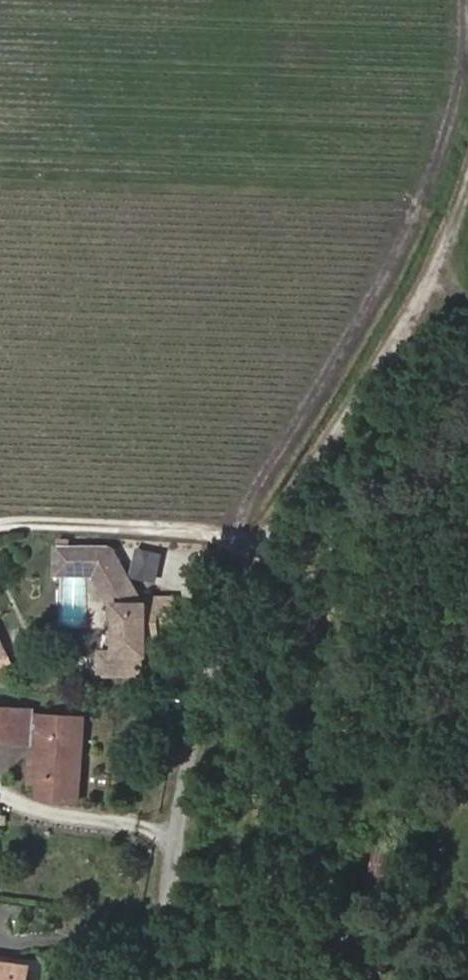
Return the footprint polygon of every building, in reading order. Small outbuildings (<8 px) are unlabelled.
[(175,626),(175,598),(141,597),(112,547),(56,546),(56,576),(96,577),(112,605),(112,621),(118,621),(119,653),(113,653),(113,674),(144,674),(144,655),(149,655),(149,637),(149,627),(160,627),(175,626)] [(160,636),(160,627),(149,627),(149,637),(160,636)] [(113,674),(113,653),(103,653),(103,673),(113,674)] [(35,716),(35,710),(0,708),(0,741),(33,743),(35,716)] [(42,782),(45,717),(35,716),(33,743),(32,781),(42,782)] [(80,799),(85,719),(45,717),(42,782),(41,796),(80,799)] [(32,966),(0,962),(0,979),(30,979),(32,966)]
